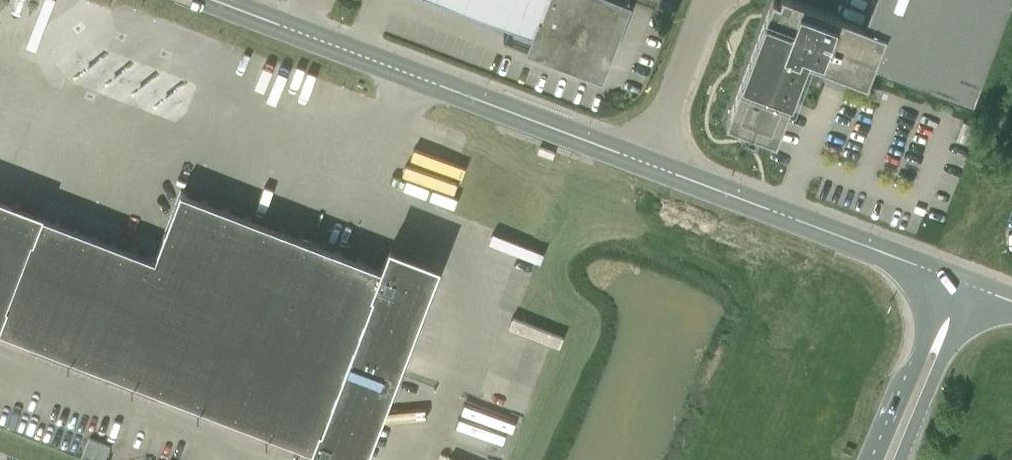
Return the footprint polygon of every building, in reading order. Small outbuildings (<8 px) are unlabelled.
[(534,31),(535,31),(533,38),(530,44),(588,66),(605,58),(627,0),(453,0),(534,31)] [(726,123),(776,142),(802,73),(813,77),(817,65),(868,84),(874,67),(974,104),(1011,5),(1011,0),(874,0),(865,25),(797,0),(780,0),(779,0),(778,0),(772,0),(726,123)] [(552,159),(554,153),(539,147),(536,153),(552,159)] [(432,265),(393,250),(386,269),(181,190),(155,257),(0,197),(0,328),(316,450),(312,459),(357,459),(391,370),(432,265)] [(109,446),(89,438),(81,458),(85,459),(104,459),(109,446)]
